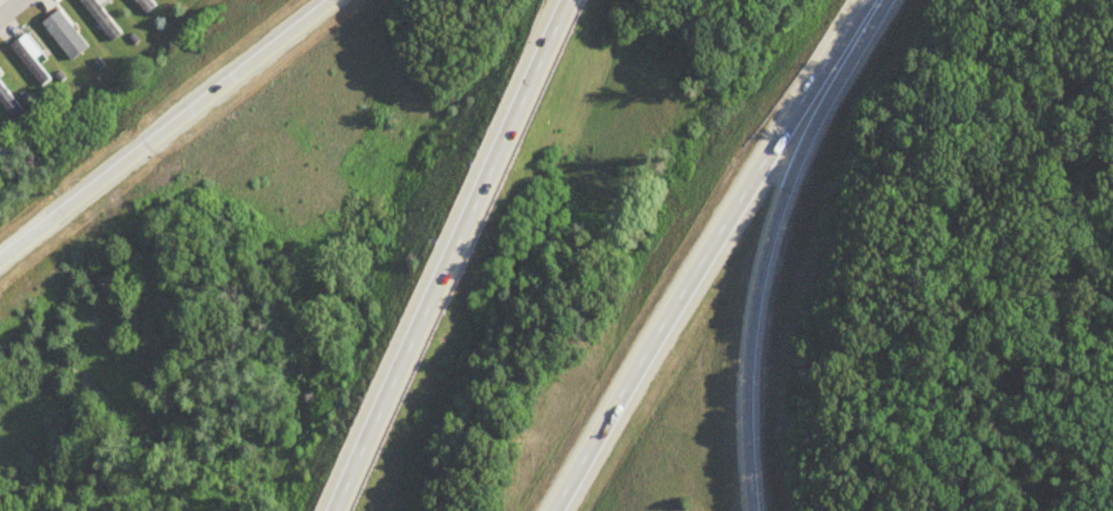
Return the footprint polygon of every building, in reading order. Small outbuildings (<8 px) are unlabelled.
[(95,0),(79,0),(115,44),(124,36),(95,0)] [(149,15),(158,7),(151,0),(135,0),(149,15)] [(37,62),(44,56),(28,35),(12,48),(44,89),(53,82),(37,62)] [(15,122),(25,114),(0,81),(0,102),(15,122)]
